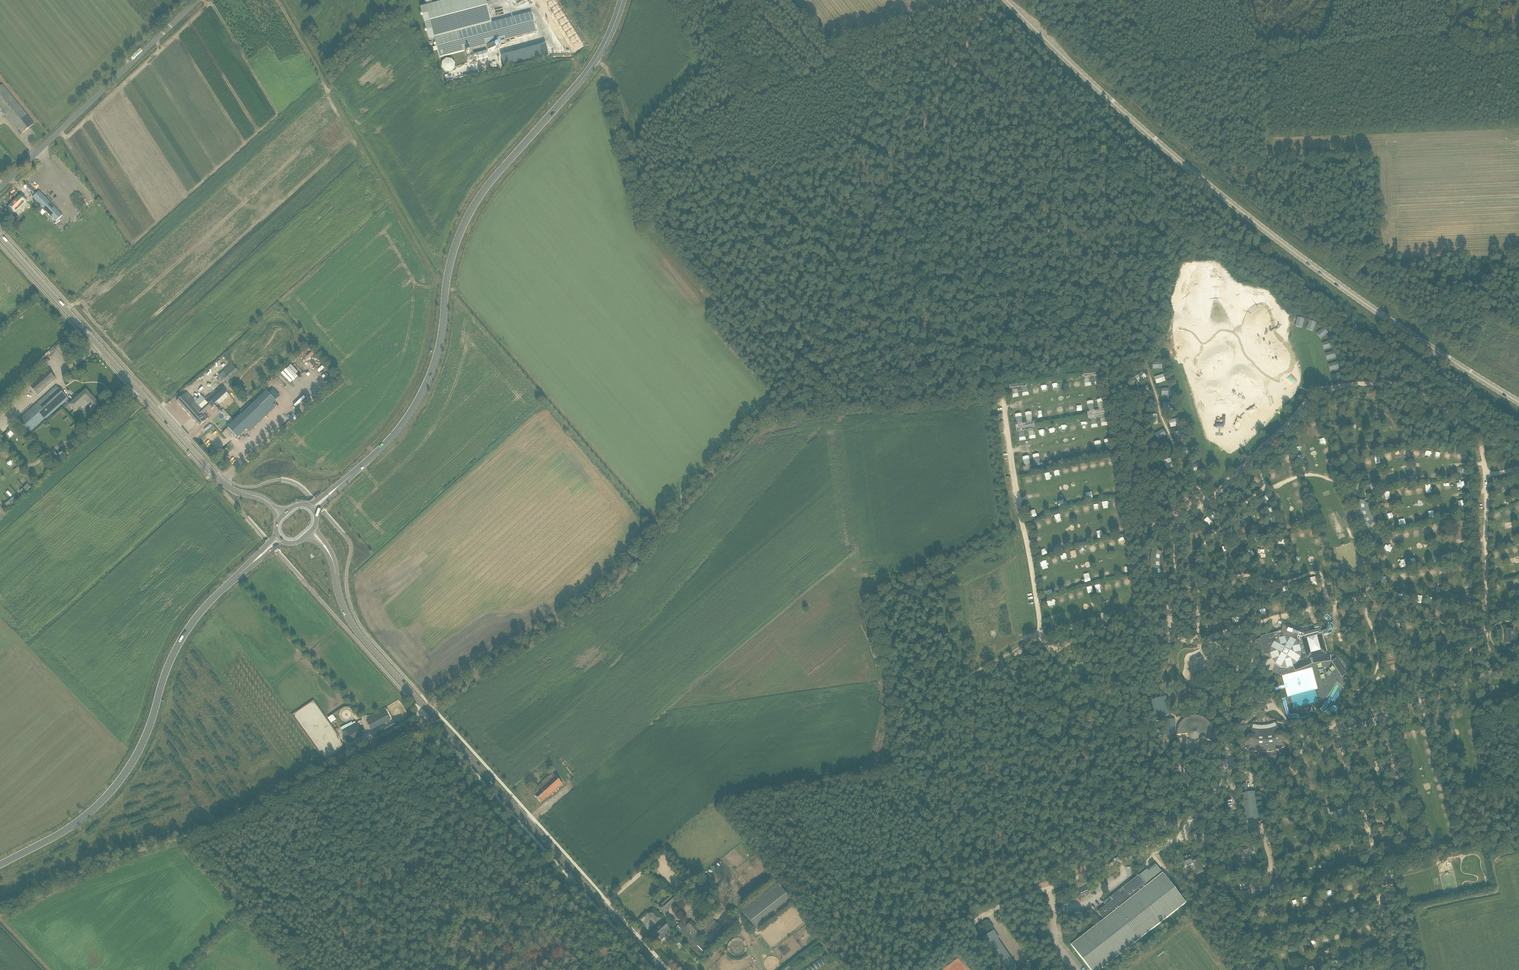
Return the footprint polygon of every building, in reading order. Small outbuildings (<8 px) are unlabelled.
[(429,40),(434,38),(436,47),(437,49),(439,58),(537,32),(531,12),(491,23),(485,0),(444,0),(444,1),(420,8),(429,40)] [(539,4),(568,49),(580,42),(554,0),(546,0),(539,4)] [(500,56),(503,66),(548,55),(546,44),(500,56)] [(476,54),(477,60),(488,57),(487,51),(476,54)] [(441,67),(445,72),(450,72),(455,69),(455,63),(452,59),(446,59),(442,62),(441,67)] [(18,131),(21,135),(34,124),(2,86),(0,87),(0,110),(18,131)] [(26,192),(24,194),(26,197),(33,192),(25,181),(18,186),(22,191),(24,190),(26,192)] [(63,181),(61,183),(68,190),(70,188),(63,181)] [(33,197),(36,201),(56,222),(62,216),(39,191),(33,197)] [(14,202),(9,207),(15,213),(19,209),(26,203),(23,199),(20,196),(14,202)] [(1310,321),(1308,326),(1313,329),(1316,323),(1310,321)] [(1324,328),(1319,332),(1323,337),(1328,333),(1324,328)] [(314,375),(322,368),(312,359),(306,365),(308,368),(306,370),(308,372),(309,370),(314,375)] [(227,383),(239,372),(236,369),(234,367),(231,364),(219,374),(227,383)] [(288,369),(280,377),(286,384),(295,376),(288,369)] [(29,386),(38,396),(56,380),(47,370),(29,386)] [(1100,371),(1091,373),(1091,375),(1094,375),(1095,382),(1100,381),(1100,377),(1099,378),(1098,374),(1101,374),(1100,371)] [(1142,372),(1137,376),(1141,381),(1146,377),(1142,372)] [(1091,373),(1082,374),(1082,375),(1082,377),(1085,377),(1085,380),(1084,380),(1085,384),(1090,383),(1089,376),(1091,375),(1091,373)] [(1291,384),(1297,380),(1291,373),(1286,378),(1291,384)] [(1028,382),(1019,384),(1019,387),(1022,386),(1023,393),(1028,392),(1027,388),(1026,389),(1026,386),(1028,385),(1028,383),(1028,382)] [(1019,384),(1009,385),(1010,388),(1013,388),(1013,391),(1012,391),(1013,395),(1018,394),(1017,387),(1019,387),(1019,384)] [(95,408),(99,404),(87,391),(84,394),(85,395),(83,397),(81,395),(71,403),(56,386),(19,420),(31,433),(66,401),(69,405),(74,411),(86,401),(91,407),(90,408),(89,410),(91,413),(96,409),(95,408)] [(187,393),(177,402),(199,426),(203,423),(208,418),(204,413),(211,407),(227,392),(225,390),(222,386),(206,401),(205,400),(198,406),(187,393)] [(1147,386),(1142,389),(1144,394),(1150,391),(1147,386)] [(243,413),(228,428),(237,438),(276,401),(266,391),(242,413),(243,413)] [(1151,399),(1147,404),(1152,408),(1156,403),(1151,399)] [(1099,410),(1097,410),(1097,413),(1106,411),(1106,408),(1103,409),(1103,406),(1104,406),(1103,402),(1098,403),(1099,410)] [(1090,411),(1087,412),(1088,414),(1088,415),(1097,413),(1097,410),(1094,410),(1093,404),(1088,404),(1088,408),(1089,408),(1090,411)] [(1107,412),(1097,414),(1098,417),(1100,416),(1101,423),(1107,422),(1106,419),(1105,419),(1105,416),(1107,415),(1107,412)] [(1088,416),(1088,417),(1089,419),(1091,418),(1092,421),(1091,421),(1091,425),(1097,424),(1096,417),(1098,417),(1097,414),(1088,416)] [(1027,422),(1025,423),(1025,426),(1034,424),(1034,423),(1034,421),(1031,422),(1031,419),(1032,418),(1031,415),(1026,416),(1027,422)] [(1018,424),(1016,424),(1016,427),(1025,426),(1025,423),(1023,423),(1021,416),(1016,417),(1017,421),(1018,421),(1018,424)] [(1368,425),(1373,427),(1376,421),(1371,418),(1368,425)] [(1035,425),(1025,427),(1026,430),(1028,429),(1029,436),(1035,435),(1034,432),(1033,432),(1033,429),(1035,428),(1035,426),(1035,425)] [(1025,427),(1016,428),(1017,431),(1019,431),(1020,434),(1019,434),(1020,438),(1025,437),(1024,430),(1026,430),(1025,427)] [(1163,429),(1157,433),(1160,438),(1166,435),(1163,429)] [(1180,431),(1174,433),(1177,439),(1182,437),(1180,431)] [(1106,450),(1104,450),(1105,453),(1114,451),(1113,448),(1111,449),(1110,446),(1111,446),(1110,442),(1105,443),(1106,450)] [(1168,443),(1162,445),(1164,451),(1170,449),(1168,443)] [(1097,451),(1095,452),(1095,454),(1095,455),(1105,453),(1104,450),(1102,451),(1100,444),(1095,445),(1096,449),(1097,448),(1097,451)] [(1035,465),(1033,465),(1033,468),(1042,466),(1042,465),(1042,463),(1039,464),(1039,461),(1040,461),(1039,457),(1034,458),(1035,465)] [(1026,467),(1023,467),(1024,470),(1033,468),(1033,465),(1030,466),(1029,459),(1024,460),(1024,464),(1025,463),(1026,467)] [(1170,459),(1164,461),(1167,467),(1172,464),(1170,459)] [(1179,475),(1174,479),(1177,484),(1182,480),(1179,475)] [(1235,494),(1238,499),(1243,496),(1240,491),(1235,494)] [(1374,523),(1371,520),(1374,518),(1373,517),(1372,516),(1371,515),(1371,514),(1370,513),(1370,511),(1369,510),(1369,509),(1369,508),(1368,506),(1368,505),(1368,504),(1365,504),(1366,500),(1355,498),(1355,500),(1355,502),(1355,503),(1355,505),(1355,507),(1355,508),(1355,510),(1356,511),(1356,513),(1356,515),(1357,516),(1358,518),(1358,519),(1359,521),(1360,522),(1361,524),(1362,525),(1363,526),(1364,527),(1365,529),(1366,530),(1367,531),(1374,523)] [(1385,511),(1387,517),(1395,514),(1394,509),(1385,511)] [(1054,515),(1056,522),(1062,520),(1060,514),(1054,515)] [(1044,519),(1047,526),(1053,524),(1050,517),(1044,519)] [(1161,555),(1163,552),(1153,547),(1153,549),(1152,550),(1151,552),(1151,553),(1151,555),(1150,557),(1150,558),(1150,560),(1150,561),(1150,563),(1150,565),(1150,566),(1150,568),(1151,570),(1151,571),(1152,573),(1152,574),(1153,576),(1153,577),(1154,579),(1155,580),(1156,582),(1164,576),(1163,572),(1166,571),(1165,570),(1165,569),(1164,568),(1164,567),(1164,566),(1164,565),(1163,564),(1163,563),(1163,562),(1163,561),(1164,560),(1164,558),(1164,557),(1164,556),(1161,555)] [(1318,551),(1321,557),(1327,554),(1325,548),(1318,551)] [(1068,551),(1071,558),(1076,556),(1073,549),(1068,551)] [(1379,568),(1383,570),(1387,564),(1382,561),(1379,568)] [(1104,578),(1110,576),(1108,569),(1102,571),(1104,578)] [(1076,591),(1079,599),(1085,597),(1082,589),(1076,591)] [(1064,602),(1064,603),(1066,603),(1064,595),(1058,596),(1060,603),(1064,602)] [(1507,629),(1507,644),(1514,644),(1514,649),(1518,649),(1518,626),(1514,626),(1514,629),(1507,629)] [(1260,639),(1256,640),(1260,654),(1262,662),(1272,659),(1275,664),(1281,667),(1287,668),(1293,666),(1297,662),(1298,661),(1302,660),(1303,661),(1327,654),(1320,629),(1303,634),(1300,635),(1294,631),(1290,637),(1285,637),(1283,633),(1281,631),(1261,636),(1260,639)] [(1181,696),(1191,699),(1192,695),(1187,693),(1188,688),(1184,687),(1181,696)] [(1164,697),(1151,701),(1156,719),(1169,715),(1165,701),(1164,697)] [(368,722),(372,730),(390,720),(385,712),(368,722)] [(1213,732),(1213,729),(1212,729),(1212,727),(1210,723),(1206,720),(1203,717),(1198,716),(1193,715),(1189,716),(1185,719),(1181,722),(1181,723),(1180,723),(1178,725),(1177,727),(1177,730),(1176,732),(1176,735),(1190,734),(1199,736),(1212,741),(1212,739),(1213,737),(1213,734),(1213,732)] [(1166,723),(1165,723),(1165,735),(1175,735),(1175,723),(1174,723),(1166,723)] [(343,732),(349,743),(363,735),(357,724),(343,732)] [(1248,751),(1252,752),(1257,752),(1258,759),(1276,757),(1275,751),(1281,749),(1285,747),(1283,742),(1286,739),(1286,735),(1283,732),(1279,731),(1277,726),(1273,728),(1270,729),(1267,729),(1262,730),(1259,730),(1256,729),(1252,728),(1251,734),(1247,735),(1244,738),(1244,739),(1244,740),(1244,742),(1245,742),(1245,743),(1249,745),(1248,751)] [(1208,746),(1209,745),(1203,740),(1203,741),(1202,741),(1202,742),(1201,742),(1200,743),(1199,743),(1198,744),(1197,744),(1196,744),(1195,744),(1194,744),(1193,744),(1192,744),(1191,744),(1191,743),(1190,743),(1189,743),(1189,742),(1188,742),(1187,741),(1186,740),(1186,739),(1185,739),(1185,738),(1185,737),(1178,741),(1179,742),(1179,743),(1180,744),(1181,745),(1182,746),(1183,747),(1184,747),(1185,748),(1186,749),(1187,749),(1188,750),(1189,750),(1190,751),(1192,751),(1193,751),(1194,751),(1195,751),(1197,751),(1198,751),(1199,751),(1200,751),(1201,750),(1203,750),(1204,749),(1205,749),(1206,748),(1207,747),(1208,746)] [(514,763),(525,775),(533,768),(521,756),(514,763)] [(266,766),(270,771),(275,768),(272,762),(266,766)] [(540,790),(534,795),(540,803),(547,797),(548,798),(552,794),(563,784),(555,775),(553,773),(542,783),(538,787),(540,790)] [(1259,814),(1256,791),(1242,793),(1246,816),(1259,814)] [(1234,851),(1237,860),(1236,860),(1238,865),(1247,862),(1246,857),(1245,853),(1248,852),(1248,853),(1253,852),(1251,843),(1246,845),(1247,847),(1234,851)] [(1185,858),(1181,859),(1183,864),(1184,868),(1193,864),(1195,867),(1196,866),(1201,865),(1198,857),(1192,859),(1191,856),(1187,857),(1185,858)] [(1071,945),(1074,949),(1091,969),(1100,969),(1186,903),(1166,877),(1163,873),(1147,885),(1139,875),(1128,884),(1122,888),(1124,891),(1106,905),(1098,912),(1104,919),(1071,945)] [(739,909),(757,931),(793,903),(775,880),(739,909)] [(710,900),(721,912),(732,903),(721,890),(710,900)] [(660,904),(657,907),(663,914),(675,902),(670,896),(661,904),(660,904)] [(647,914),(651,919),(656,914),(652,909),(647,914)] [(698,933),(712,947),(726,932),(712,918),(698,933)] [(666,920),(652,932),(649,936),(654,941),(659,937),(661,940),(672,930),(669,928),(671,926),(666,920)] [(681,923),(673,930),(676,933),(700,956),(704,953),(708,949),(694,935),(699,929),(691,921),(685,927),(684,925),(681,923)] [(993,931),(983,939),(1004,969),(1016,969),(1018,968),(993,931)] [(1278,953),(1280,960),(1287,958),(1285,951),(1278,953)]
